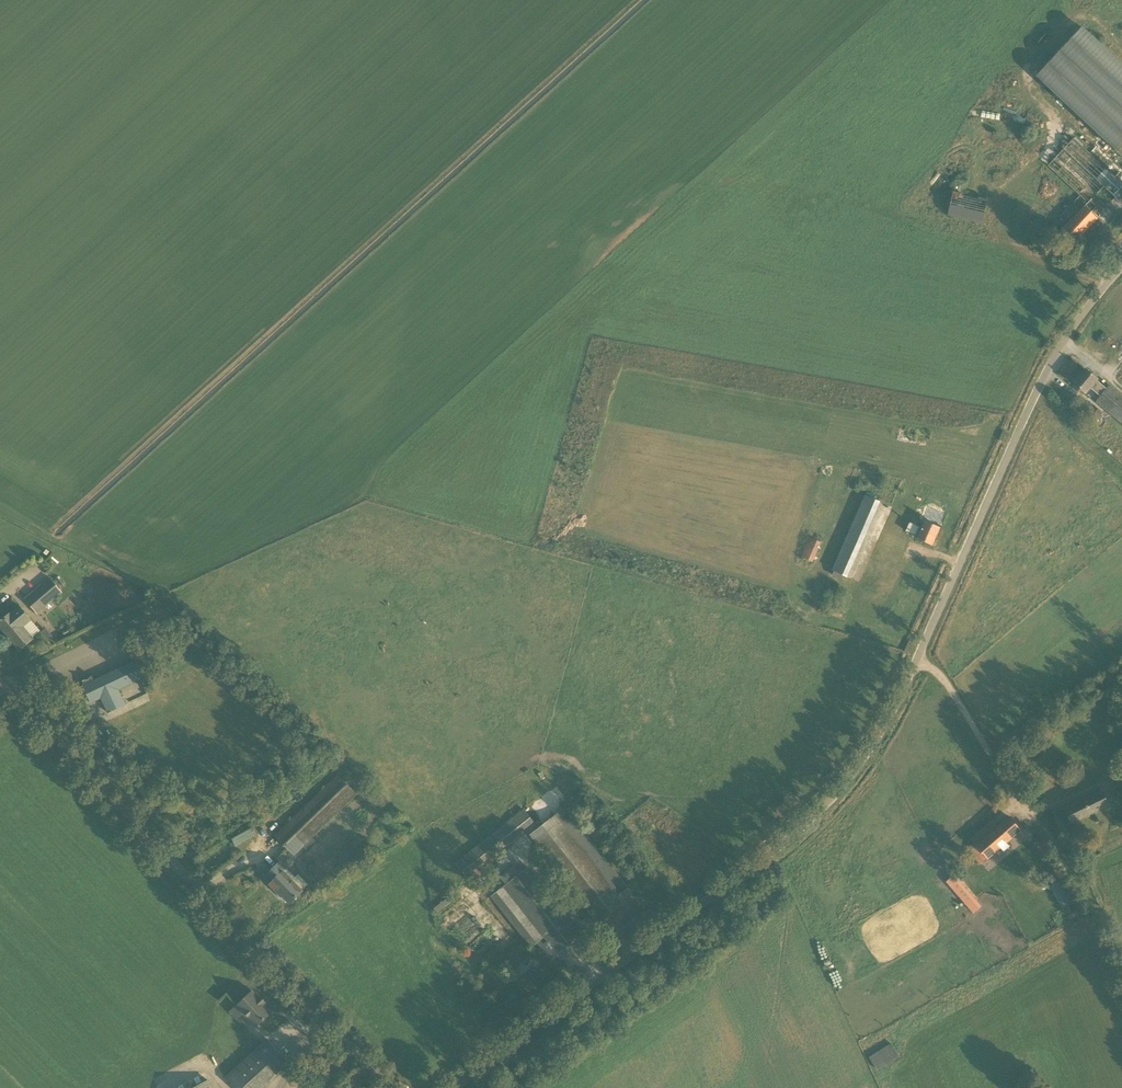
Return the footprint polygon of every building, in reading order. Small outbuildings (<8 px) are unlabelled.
[(1108,146),(1121,131),(1121,66),(1083,29),(1036,78),(1108,146)] [(1116,197),(1114,195),(1121,187),(1121,183),(1074,138),(1047,166),(1079,196),(1059,217),(1066,224),(1061,229),(1075,242),(1116,197)] [(982,222),(984,212),(987,199),(962,193),(953,191),(948,214),(982,222)] [(1040,226),(1044,218),(1031,212),(1028,220),(1040,226)] [(1096,380),(1097,379),(1085,369),(1074,383),(1085,392),(1090,387),(1100,396),(1095,401),(1121,424),(1121,396),(1109,385),(1106,388),(1096,380)] [(1095,424),(1104,414),(1093,404),(1084,414),(1095,424)] [(847,576),(879,502),(855,491),(839,528),(836,526),(834,530),(837,531),(822,566),(847,576)] [(922,528),(910,522),(913,515),(894,507),(861,583),(880,591),(906,531),(918,536),(917,538),(932,545),(939,528),(925,521),(922,528)] [(812,562),(821,542),(809,536),(800,557),(812,562)] [(38,614),(45,608),(53,602),(63,593),(51,578),(25,599),(38,614)] [(20,606),(12,613),(11,613),(0,622),(0,627),(20,650),(33,638),(41,631),(20,606)] [(119,689),(141,679),(140,678),(133,663),(133,662),(95,680),(92,676),(88,679),(83,680),(84,685),(83,685),(91,703),(101,698),(108,712),(126,703),(119,689)] [(357,794),(339,775),(275,836),(294,855),(318,832),(323,837),(326,833),(322,829),(357,794)] [(1071,823),(1081,819),(1109,805),(1102,790),(1064,809),(1071,823)] [(640,905),(565,808),(531,835),(599,922),(621,904),(629,914),(640,905)] [(1020,830),(1009,817),(997,827),(992,821),(971,839),(976,845),(970,850),(982,863),(1020,830)] [(465,876),(492,855),(499,849),(489,835),(455,863),(465,876)] [(1016,851),(1035,876),(1048,866),(1029,841),(1016,851)] [(287,868),(280,861),(265,876),(271,882),(269,883),(276,891),(277,890),(290,903),(303,890),(303,889),(285,870),(287,868)] [(1059,866),(1053,870),(1059,880),(1065,876),(1059,866)] [(582,935),(527,867),(490,896),(527,943),(528,942),(532,947),(545,938),(547,941),(540,946),(551,960),(582,935)] [(437,912),(456,897),(452,892),(433,907),(437,912)] [(571,970),(564,975),(568,980),(576,974),(572,969),(571,970)] [(252,991),(244,999),(237,1005),(244,1013),(256,1026),(271,1012),(264,1004),(257,998),(252,991)] [(263,1086),(289,1063),(267,1039),(226,1076),(237,1087),(265,1087),(263,1086)] [(867,1056),(876,1070),(898,1056),(890,1042),(867,1056)] [(208,1080),(192,1087),(212,1087),(208,1080)]
